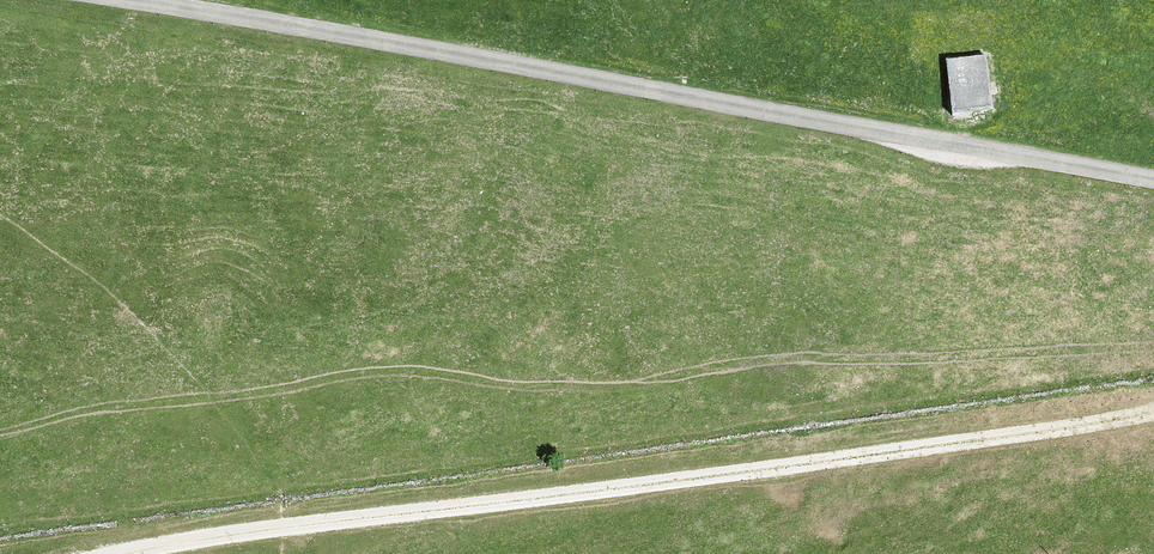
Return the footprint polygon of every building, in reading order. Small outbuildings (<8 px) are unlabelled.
[(950,63),(954,112),(989,109),(985,60),(950,63)]
